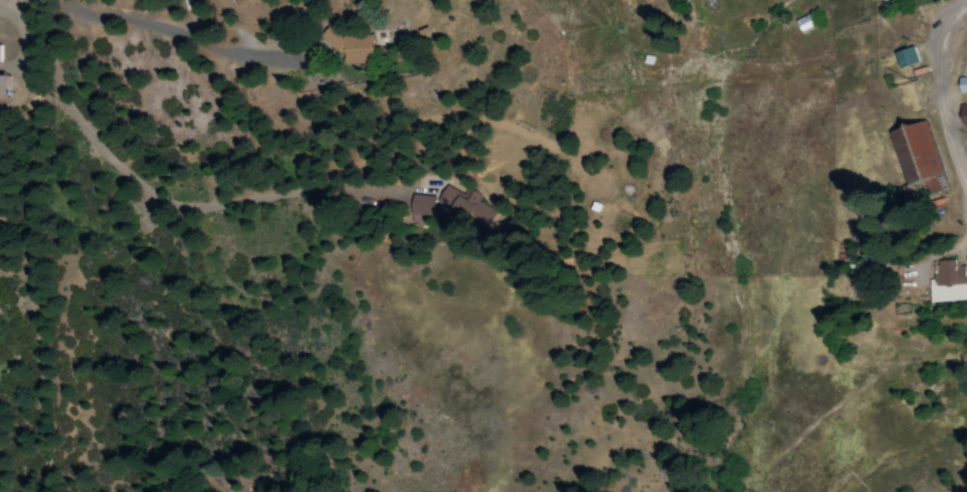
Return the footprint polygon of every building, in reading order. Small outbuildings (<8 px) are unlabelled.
[(799,33),(814,28),(810,14),(795,19),(799,33)] [(322,47),(342,46),(342,64),(371,63),(371,33),(322,34),(322,47)] [(917,63),(913,46),(893,51),(897,67),(917,63)] [(957,78),(958,93),(966,92),(966,77),(957,78)] [(966,122),(966,103),(957,105),(961,123),(966,122)] [(888,130),(904,186),(926,180),(930,194),(940,192),(935,175),(941,173),(925,119),(888,130)] [(487,226),(494,211),(475,202),(479,193),(467,188),(464,195),(444,186),(436,204),(487,226)] [(409,215),(432,216),(433,196),(410,195),(409,215)] [(622,234),(627,223),(614,218),(610,230),(622,234)] [(966,301),(966,277),(964,277),(963,267),(954,267),(954,261),(932,263),(933,280),(928,280),(929,303),(966,301)]
